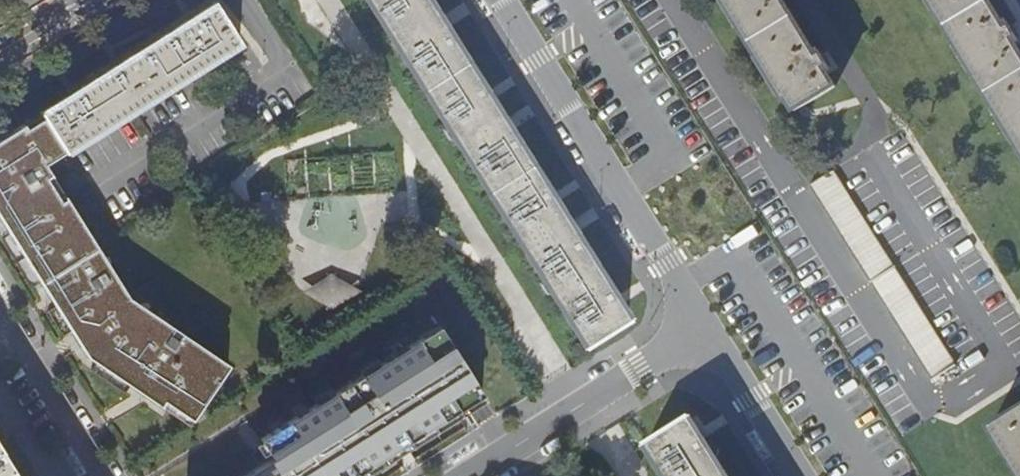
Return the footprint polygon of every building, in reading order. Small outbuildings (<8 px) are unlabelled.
[(626,322),(422,0),(362,0),(583,350),(626,322)] [(775,0),(718,0),(783,107),(786,105),(793,116),(832,92),(775,0)] [(984,0),(924,0),(1019,156),(1019,58),(984,0)] [(237,50),(213,12),(190,27),(136,60),(84,91),(0,143),(0,222),(87,362),(190,435),(230,373),(126,299),(45,167),(237,50)] [(956,370),(833,175),(808,191),(931,386),(956,370)] [(331,308),(356,290),(340,269),(315,287),(331,308)] [(442,332),(260,446),(272,465),(254,475),(364,475),(485,400),(442,332)] [(986,430),(1014,475),(1019,475),(1019,409),(986,430)] [(649,454),(663,475),(723,475),(691,426),(649,454)] [(0,457),(0,475),(12,475),(0,457)]
